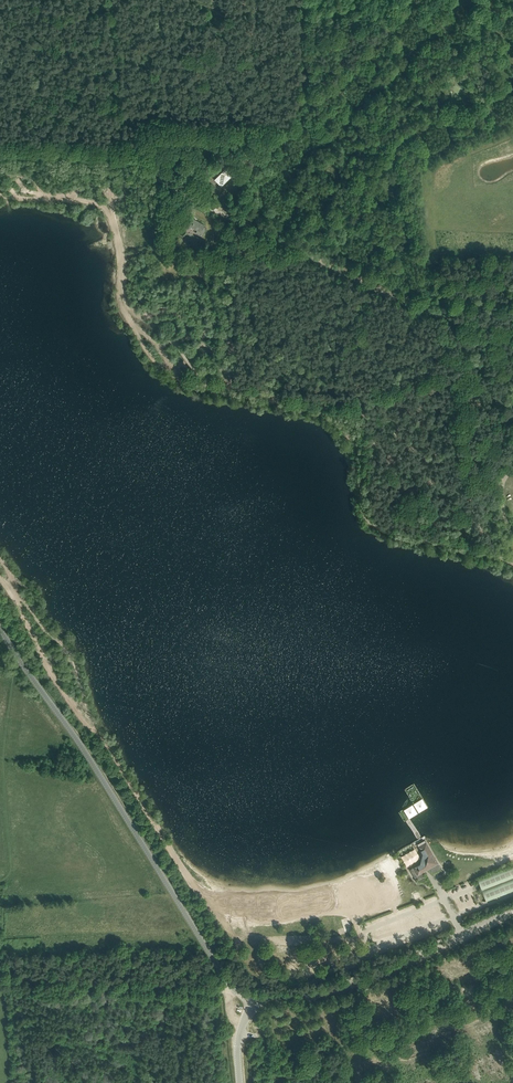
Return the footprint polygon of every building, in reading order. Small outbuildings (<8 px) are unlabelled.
[(232,176),(225,169),(215,180),(221,186),(232,176)] [(191,218),(187,224),(186,223),(184,227),(187,229),(189,229),(191,230),(192,227),(197,230),(196,233),(202,236),(206,229),(204,227),(205,225),(191,218)] [(426,843),(421,845),(419,846),(425,857),(422,859),(424,862),(413,868),(414,869),(411,870),(415,878),(417,877),(419,880),(425,876),(424,874),(426,873),(424,871),(428,869),(429,871),(431,870),(432,872),(440,868),(426,843)] [(477,878),(486,901),(512,891),(512,865),(477,878)]
